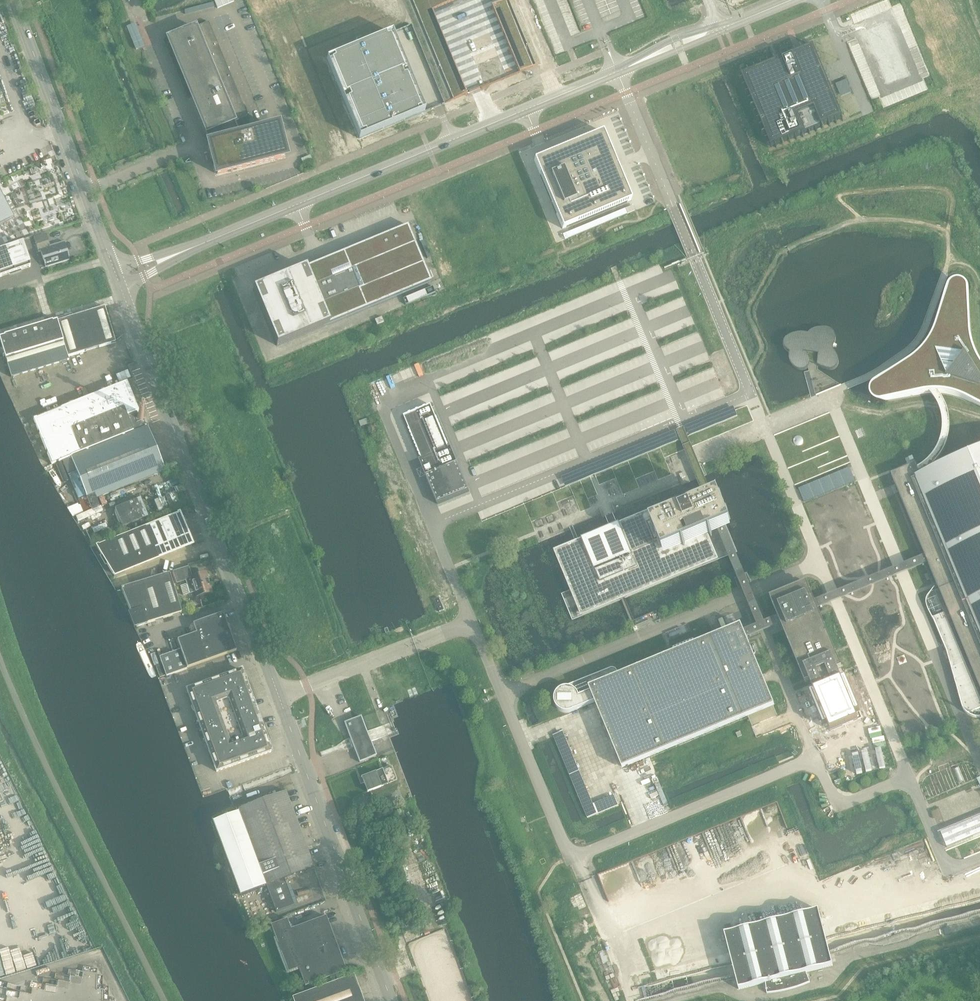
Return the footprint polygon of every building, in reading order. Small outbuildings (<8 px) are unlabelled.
[(217,9),(234,2),(233,0),(214,0),(217,9)] [(454,100),(467,94),(433,10),(457,0),(413,0),(454,100)] [(505,0),(491,6),(517,69),(519,73),(533,67),(533,66),(532,65),(509,9),(506,1),(505,0)] [(181,33),(168,39),(193,100),(206,132),(210,146),(212,154),(217,175),(284,157),(281,146),(283,145),(281,140),(280,140),(277,128),(270,130),(240,138),(238,134),(238,133),(237,131),(239,130),(237,126),(236,127),(234,122),(238,120),(247,116),(243,106),(208,22),(185,32),(181,33)] [(362,134),(365,133),(367,136),(418,115),(416,111),(420,110),(406,76),(402,78),(400,73),(404,71),(390,37),(386,39),(385,36),(334,57),(335,60),(331,62),(345,95),(349,94),(351,99),(348,100),(362,134)] [(776,61),(742,76),(771,147),(843,118),(813,46),(779,60),(776,61)] [(631,201),(603,132),(534,160),(562,229),(631,201)] [(14,219),(0,192),(0,226),(14,219)] [(344,252),(253,289),(277,346),(377,305),(431,282),(408,225),(344,252)] [(46,233),(34,237),(38,252),(41,252),(45,267),(69,260),(64,242),(50,246),(46,233)] [(30,267),(22,243),(0,251),(0,277),(9,274),(9,275),(21,271),(21,270),(30,267)] [(870,392),(870,394),(870,396),(871,398),(872,399),(873,401),(875,402),(877,403),(879,403),(882,403),(895,400),(923,394),(930,393),(934,398),(936,401),(937,404),(940,409),(941,414),(942,418),(942,423),(942,428),(942,433),(941,436),(940,441),(938,446),(936,451),(932,456),(929,459),(926,463),(922,466),(917,469),(920,475),(925,472),(930,468),(934,464),(939,459),(942,455),(944,450),(947,444),(948,439),(949,432),(950,427),(950,424),(949,420),(949,415),(947,408),(945,403),(942,399),(939,393),(944,393),(950,394),(957,396),(961,398),(963,399),(968,401),(979,408),(979,361),(979,360),(977,356),(975,350),(973,345),(972,339),(971,334),(970,330),(970,315),(969,294),(969,289),(968,287),(968,286),(967,285),(965,283),(964,282),(962,281),(959,280),(958,280),(956,281),(954,281),(952,282),(951,283),(949,284),(948,287),(945,294),(936,324),(934,331),(932,335),(929,340),(927,344),(924,348),(921,351),(918,355),(914,358),(911,360),(889,374),(879,380),(873,384),(872,386),(871,388),(870,390),(870,392)] [(405,305),(435,293),(433,287),(403,299),(405,305)] [(47,324),(0,337),(0,340),(11,378),(69,360),(68,357),(99,348),(115,343),(106,311),(105,307),(73,316),(72,314),(56,319),(53,320),(54,322),(47,324)] [(810,364),(810,363),(813,364),(817,365),(821,367),(824,368),(826,369),(829,370),(830,370),(831,370),(832,370),(833,370),(834,369),(835,369),(836,368),(837,367),(837,366),(838,365),(839,364),(839,363),(839,362),(839,361),(839,360),(838,359),(838,357),(837,356),(837,355),(836,354),(834,352),(834,351),(834,350),(833,349),(833,348),(833,347),(834,346),(834,345),(835,344),(835,343),(835,342),(836,341),(836,340),(836,339),(836,337),(836,336),(835,335),(835,334),(834,333),(833,332),(833,331),(832,331),(831,330),(830,329),(829,329),(828,328),(825,328),(822,328),(819,328),(817,328),(816,329),(814,329),(813,330),(811,331),(810,332),(809,333),(808,334),(806,333),(804,333),(802,333),(800,333),(798,333),(796,334),(794,334),(792,335),(791,336),(789,336),(787,338),(786,338),(785,339),(785,340),(784,341),(784,342),(784,343),(784,344),(784,345),(784,346),(785,347),(786,348),(786,349),(787,350),(788,350),(789,351),(790,352),(790,353),(790,354),(789,355),(789,356),(789,357),(789,358),(789,360),(790,361),(790,362),(791,363),(791,364),(792,365),(793,366),(794,367),(795,368),(796,368),(797,369),(799,369),(801,370),(802,370),(804,370),(805,369),(806,369),(807,369),(808,368),(808,367),(809,366),(810,365),(810,364)] [(165,471),(147,427),(143,428),(141,421),(142,421),(143,420),(143,419),(144,418),(144,417),(143,417),(143,416),(142,415),(141,415),(140,414),(139,415),(138,415),(137,411),(138,411),(137,406),(136,406),(127,382),(33,419),(51,464),(71,457),(88,502),(89,502),(91,509),(99,506),(96,499),(165,471)] [(431,406),(404,417),(411,433),(415,444),(421,459),(419,460),(426,476),(457,462),(451,447),(449,448),(442,432),(438,422),(431,406)] [(814,601),(814,602),(817,608),(817,609),(820,608),(822,607),(827,605),(831,603),(842,599),(851,595),(853,594),(856,593),(857,593),(869,587),(887,580),(889,579),(899,575),(909,571),(916,568),(918,567),(922,565),(924,565),(928,563),(937,586),(939,590),(935,591),(935,592),(936,592),(944,613),(933,618),(932,619),(947,652),(962,706),(962,707),(963,709),(964,710),(965,711),(966,712),(967,713),(968,714),(979,709),(979,453),(921,477),(920,475),(917,469),(916,464),(891,474),(895,484),(899,492),(904,505),(925,556),(921,557),(919,558),(914,560),(912,561),(906,563),(895,568),(886,572),(884,572),(866,580),(854,585),(853,585),(850,586),(848,587),(838,591),(828,595),(825,597),(819,599),(817,600),(814,601)] [(852,466),(794,488),(801,505),(805,504),(858,482),(852,466)] [(688,470),(678,474),(683,486),(693,482),(688,470)] [(174,493),(165,497),(171,511),(180,507),(174,493)] [(583,542),(558,552),(583,612),(692,567),(693,568),(693,569),(705,564),(705,563),(704,562),(714,558),(705,536),(718,531),(721,530),(726,528),(727,528),(730,526),(718,497),(715,499),(699,505),(698,504),(698,503),(697,503),(692,505),(689,497),(620,526),(620,525),(620,524),(582,540),(583,542)] [(141,499),(115,509),(123,528),(148,517),(141,499)] [(180,513),(177,514),(99,546),(99,545),(96,546),(113,574),(191,543),(180,513)] [(555,699),(554,700),(554,701),(555,702),(555,703),(555,704),(556,705),(556,706),(557,707),(558,708),(558,709),(559,710),(560,710),(561,711),(562,711),(563,712),(564,712),(565,712),(566,712),(568,712),(569,712),(570,712),(571,712),(572,712),(595,702),(598,710),(610,738),(613,745),(620,763),(623,769),(649,757),(738,721),(748,717),(756,714),(775,706),(765,683),(762,675),(755,657),(747,638),(751,636),(753,636),(761,632),(773,627),(778,625),(779,625),(781,624),(778,617),(778,616),(776,617),(774,618),(769,620),(765,622),(763,618),(757,604),(756,603),(755,599),(754,596),(749,585),(745,574),(744,573),(742,569),(742,567),(736,552),(735,551),(728,534),(727,532),(726,528),(721,530),(718,531),(719,535),(720,537),(724,545),(727,554),(728,555),(728,556),(738,580),(742,589),(746,599),(748,603),(749,606),(750,608),(757,625),(750,628),(748,629),(743,631),(741,625),(725,631),(722,633),(714,636),(701,641),(617,676),(617,675),(617,674),(618,673),(618,672),(617,672),(617,671),(617,670),(616,670),(616,669),(615,669),(615,668),(614,668),(613,668),(612,668),(611,668),(610,668),(562,688),(561,689),(560,689),(559,690),(558,691),(557,692),(556,693),(556,694),(555,695),(555,696),(555,697),(555,699)] [(189,567),(173,572),(177,583),(186,580),(187,584),(181,586),(183,595),(190,593),(190,594),(196,592),(197,596),(211,592),(205,574),(192,578),(189,567)] [(131,612),(130,613),(136,628),(147,624),(182,613),(169,573),(121,588),(131,612)] [(792,588),(770,597),(777,614),(778,616),(778,617),(781,624),(784,631),(805,683),(810,681),(811,684),(813,690),(809,692),(823,726),(828,724),(830,731),(851,723),(858,720),(858,719),(855,713),(859,711),(860,711),(846,677),(845,677),(841,679),(837,670),(838,669),(841,668),(842,668),(829,638),(817,609),(817,608),(814,602),(814,601),(813,599),(807,582),(792,588)] [(439,598),(435,600),(440,612),(444,610),(439,598)] [(193,624),(196,634),(177,640),(187,669),(236,651),(223,613),(193,624)] [(162,664),(156,666),(160,677),(166,675),(166,677),(188,669),(181,650),(159,657),(162,664)] [(242,671),(187,690),(216,772),(271,752),(242,671)] [(371,746),(364,728),(365,728),(361,717),(344,723),(350,738),(354,748),(359,763),(376,756),(371,745),(371,746)] [(379,736),(387,733),(384,725),(376,728),(379,736)] [(381,770),(361,778),(362,778),(368,791),(366,792),(367,793),(370,791),(374,801),(387,796),(391,794),(394,792),(396,789),(397,785),(397,781),(395,777),(391,766),(381,770)] [(237,813),(213,822),(240,895),(265,886),(264,886),(266,885),(266,886),(284,879),(285,879),(284,879),(295,875),(314,868),(306,848),(289,803),(289,802),(285,792),(238,810),(239,812),(239,813),(238,814),(237,813)] [(941,832),(947,848),(979,834),(979,816),(941,832)] [(913,845),(894,850),(897,859),(915,854),(913,845)] [(399,863),(422,927),(440,920),(417,856),(399,863)] [(266,886),(276,913),(294,906),(284,879),(266,886)] [(633,985),(637,1000),(643,1000),(979,914),(979,898),(633,985)] [(810,982),(806,973),(833,966),(819,910),(725,934),(739,990),(766,983),(767,993),(771,993),(774,993),(778,992),(782,991),(785,991),(789,990),(792,989),(796,988),(800,987),(803,985),(807,984),(810,982)] [(287,919),(270,926),(288,972),(298,969),(304,987),(346,971),(326,917),(290,930),(287,919)] [(292,998),(293,1000),(363,1000),(354,975),(292,998)]
